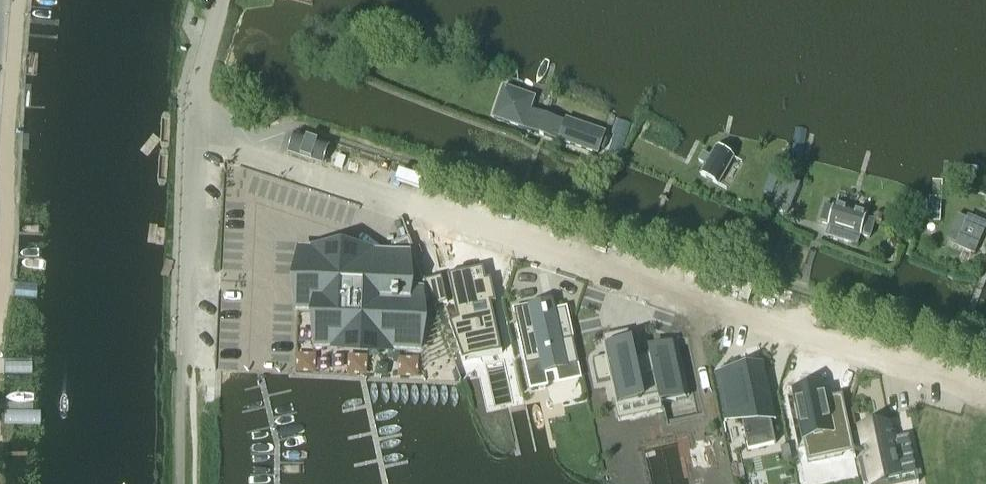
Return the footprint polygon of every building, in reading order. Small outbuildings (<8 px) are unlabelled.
[(507,112),(504,122),(597,154),(599,148),(604,150),(607,139),(603,138),(605,132),(565,118),(564,121),(530,110),(534,98),(503,87),(496,108),(507,112)] [(297,136),(292,152),(322,162),(327,146),(297,136)] [(703,152),(698,161),(705,165),(700,174),(718,185),(735,157),(716,146),(710,156),(703,152)] [(785,178),(772,209),(787,215),(799,183),(785,178)] [(932,197),(930,221),(940,222),(941,198),(932,197)] [(824,204),(818,224),(828,227),(825,236),(858,246),(860,236),(870,239),(876,220),(866,217),(867,213),(835,203),(833,207),(824,204)] [(958,215),(947,240),(958,245),(958,246),(973,252),(984,226),(969,220),(958,215)] [(298,289),(298,290),(299,292),(299,293),(300,294),(301,295),(302,296),(304,297),(305,297),(304,299),(304,306),(321,307),(325,343),(380,335),(382,345),(419,347),(414,306),(433,299),(409,238),(392,245),(391,252),(391,262),(355,260),(354,253),(333,255),(333,259),(306,258),(306,270),(310,283),(309,284),(308,283),(307,283),(305,283),(304,283),(302,283),(301,284),(300,285),(299,286),(299,288),(298,289)] [(458,318),(446,322),(460,361),(499,356),(493,307),(498,306),(494,281),(489,282),(488,268),(452,273),(458,318)] [(442,275),(426,277),(436,305),(446,304),(442,275)] [(743,282),(738,297),(749,301),(755,286),(743,282)] [(539,304),(514,309),(526,367),(542,363),(544,372),(565,368),(579,365),(566,308),(547,312),(547,309),(545,310),(544,303),(540,304),(539,304)] [(607,359),(593,362),(598,385),(612,382),(616,401),(651,394),(642,354),(633,355),(630,340),(605,345),(607,359)] [(651,352),(642,354),(651,394),(659,392),(661,398),(686,392),(675,340),(650,346),(651,352)] [(745,387),(722,392),(728,421),(743,418),(750,453),(778,447),(773,423),(777,423),(769,381),(767,382),(766,379),(745,384),(745,387)] [(817,388),(785,396),(803,465),(839,456),(838,451),(848,448),(835,397),(820,400),(817,388)] [(699,400),(689,402),(692,414),(701,412),(699,400)] [(862,438),(869,466),(863,467),(867,483),(891,483),(890,481),(920,474),(916,458),(913,459),(910,446),(896,449),(893,435),(885,437),(883,432),(881,433),(881,434),(862,438)] [(780,447),(783,462),(792,460),(789,446),(780,447)]
